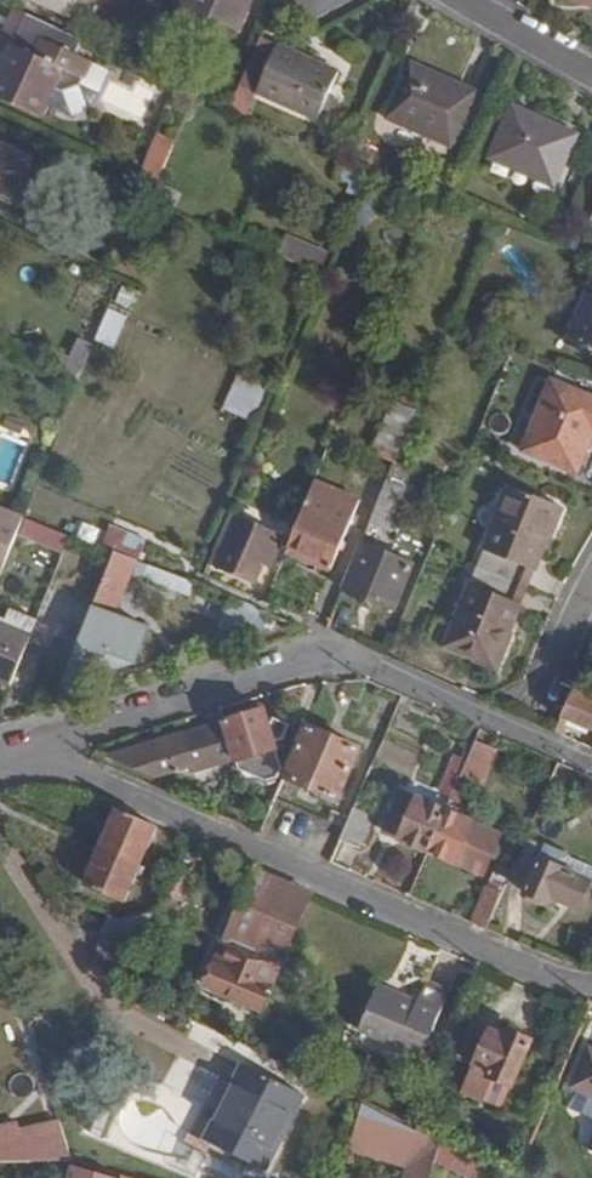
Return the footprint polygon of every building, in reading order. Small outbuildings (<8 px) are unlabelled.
[(70,16),(77,0),(34,0),(70,16)] [(186,6),(234,28),(244,7),(247,9),(252,0),(189,0),(186,6)] [(15,10),(0,46),(12,51),(6,66),(0,79),(0,95),(50,119),(71,69),(89,77),(95,62),(78,54),(83,41),(15,10)] [(343,75),(260,39),(239,86),(322,123),(327,112),(337,116),(343,104),(333,99),(343,75)] [(0,46),(0,64),(6,66),(12,51),(0,46)] [(474,92),(412,65),(389,119),(451,147),(474,92)] [(576,136),(514,108),(491,158),(554,185),(576,136)] [(173,140),(155,133),(141,165),(158,172),(173,140)] [(0,143),(0,196),(25,208),(46,164),(0,143)] [(349,193),(360,198),(370,174),(359,168),(349,193)] [(180,193),(168,185),(153,208),(166,216),(180,193)] [(122,285),(115,303),(128,308),(135,290),(122,285)] [(572,341),(591,349),(591,294),(572,341)] [(129,319),(111,310),(99,341),(117,347),(129,319)] [(80,379),(93,349),(79,343),(64,357),(55,353),(50,365),(80,379)] [(222,410),(251,420),(263,384),(234,374),(222,410)] [(551,380),(523,450),(576,472),(591,434),(591,397),(551,380)] [(399,456),(417,411),(394,401),(376,446),(399,456)] [(389,480),(373,520),(390,527),(406,488),(389,480)] [(315,483),(288,551),(333,570),(360,502),(315,483)] [(509,485),(477,565),(527,585),(535,567),(537,567),(561,506),(509,485)] [(25,514),(0,504),(0,569),(3,570),(25,516),(25,514)] [(49,527),(28,518),(23,532),(67,550),(73,537),(60,531),(60,535),(48,530),(49,527)] [(280,543),(282,537),(240,520),(221,566),(256,581),(269,552),(278,555),(282,545),(280,543)] [(365,540),(346,587),(396,608),(415,561),(365,540)] [(87,566),(109,576),(118,555),(95,546),(87,566)] [(148,576),(152,567),(143,564),(143,562),(118,553),(118,555),(109,576),(65,684),(73,681),(137,660),(149,626),(117,612),(134,570),(148,576)] [(527,585),(477,565),(445,646),(497,667),(523,604),(521,602),(527,585)] [(233,599),(229,597),(216,627),(237,635),(263,629),(269,614),(251,606),(233,599)] [(23,658),(31,637),(38,620),(7,608),(0,623),(0,680),(11,685),(23,658)] [(11,685),(10,688),(27,694),(39,665),(23,658),(11,685)] [(556,732),(563,735),(572,720),(591,730),(591,697),(577,690),(556,732)] [(235,761),(236,763),(277,751),(263,712),(224,724),(235,761)] [(235,761),(224,724),(116,756),(115,759),(155,777),(193,766),(195,773),(235,761)] [(309,727),(287,777),(339,799),(361,749),(309,727)] [(461,780),(467,767),(457,762),(444,792),(454,797),(461,780)] [(252,801),(272,811),(287,777),(266,768),(252,801)] [(454,797),(453,801),(462,805),(471,785),(461,780),(454,797)] [(403,795),(396,811),(403,814),(410,798),(403,795)] [(387,832),(431,853),(447,814),(410,798),(403,814),(396,811),(387,832)] [(125,900),(157,827),(117,810),(84,883),(125,900)] [(447,814),(431,853),(484,874),(498,835),(447,814)] [(351,822),(342,842),(360,849),(368,830),(351,822)] [(508,887),(552,906),(555,900),(582,911),(591,888),(591,883),(564,872),(569,858),(528,841),(508,887)] [(271,910),(283,881),(254,869),(227,933),(282,958),(298,922),(271,910)] [(298,922),(311,893),(283,881),(271,910),(298,922)] [(473,925),(489,932),(504,897),(487,889),(473,925)] [(260,1008),(281,961),(225,938),(205,985),(260,1008)] [(425,988),(448,997),(450,992),(427,983),(425,988)] [(418,1064),(448,997),(425,988),(416,1008),(400,1002),(401,999),(378,989),(360,1032),(397,1049),(395,1054),(418,1064)] [(193,1021),(185,1036),(222,1053),(229,1038),(193,1021)] [(502,1113),(531,1048),(508,1038),(506,1044),(472,1029),(457,1065),(475,1072),(464,1097),(502,1113)] [(591,1052),(574,1089),(591,1098),(591,1052)] [(262,1170),(300,1094),(242,1066),(205,1140),(262,1170)] [(72,1159),(62,1124),(19,1127),(17,1121),(0,1127),(0,1161),(72,1159)] [(444,1143),(422,1133),(408,1177),(433,1177),(444,1143)] [(73,1162),(68,1177),(94,1177),(97,1169),(73,1162)]
